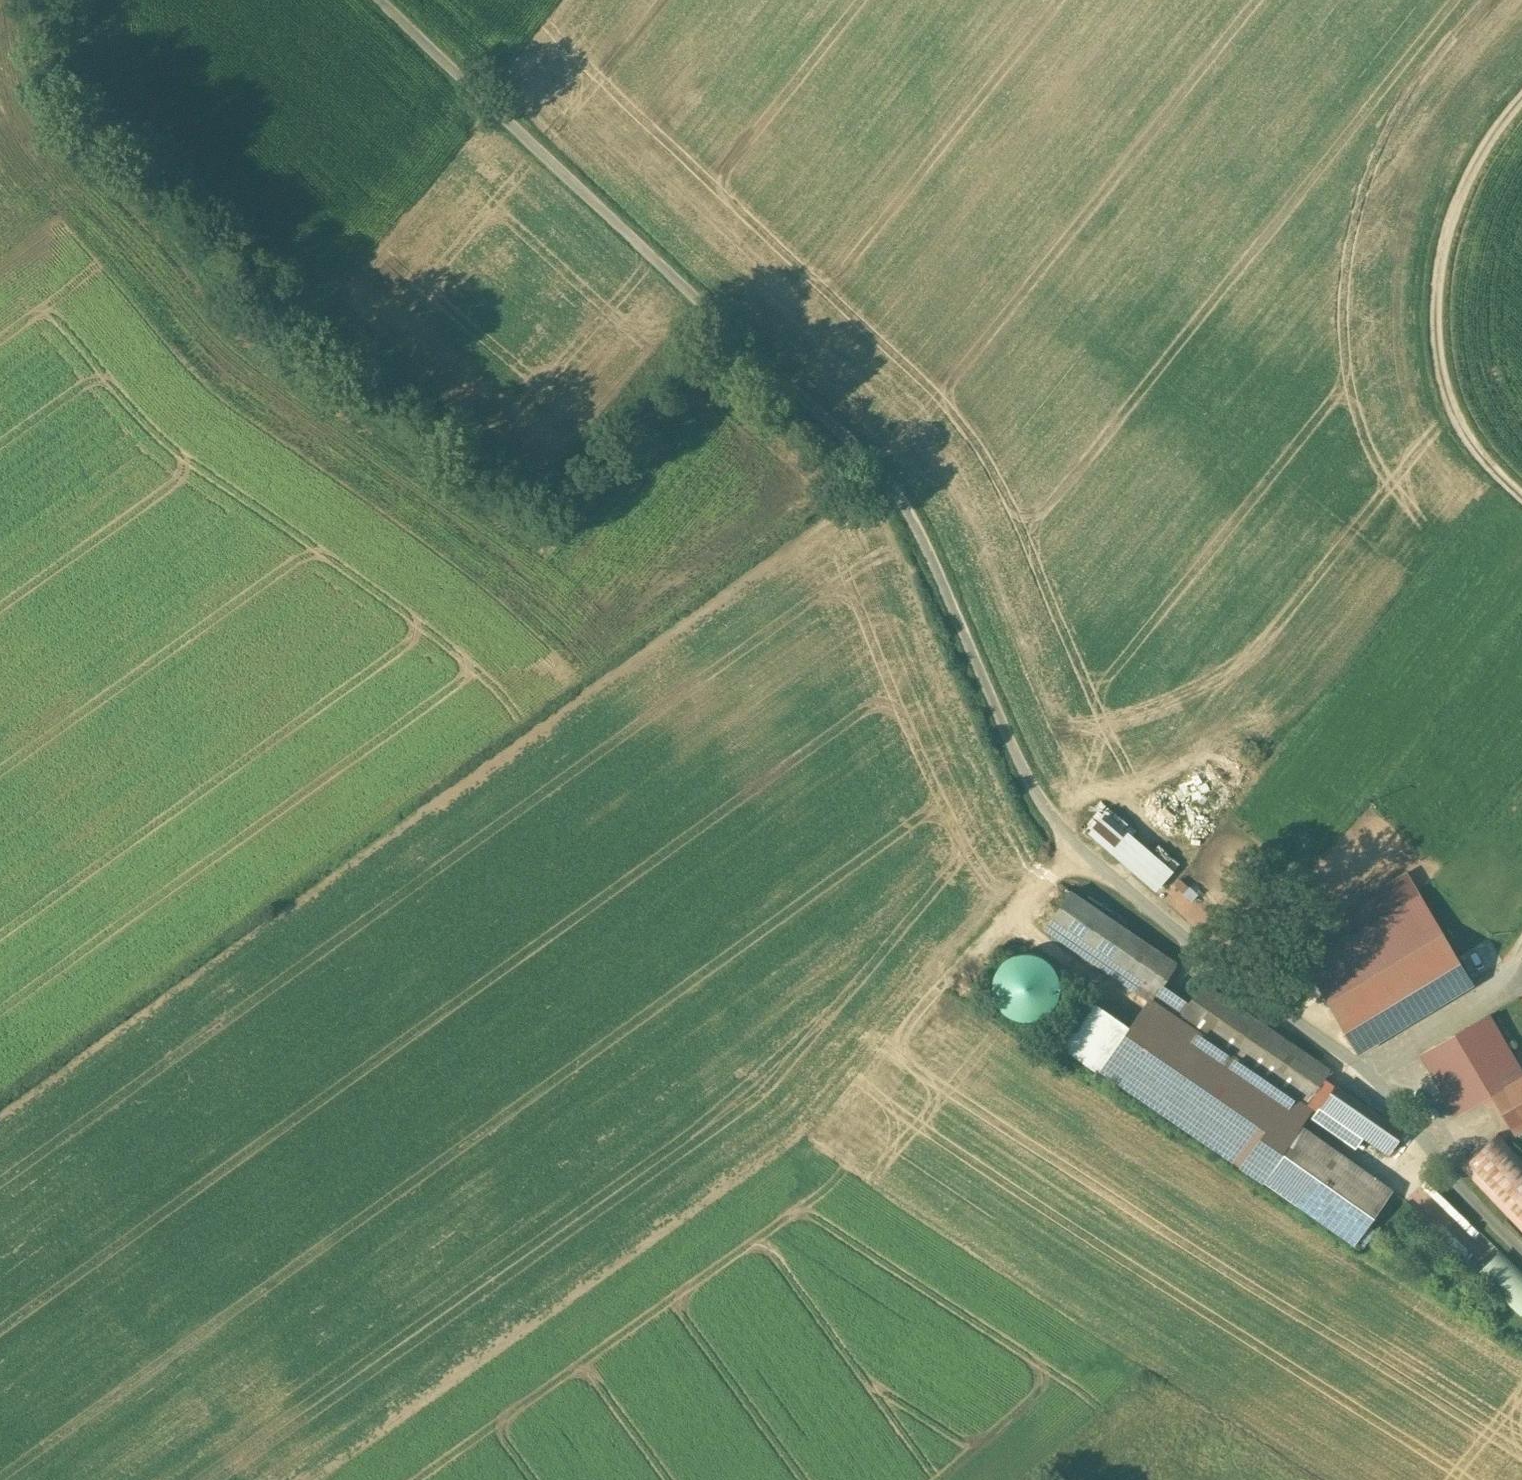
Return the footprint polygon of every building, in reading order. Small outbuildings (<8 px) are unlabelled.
[(1230,1003),(1200,984),(1187,1003),(1161,985),(1175,964),(1068,891),(1044,927),(1149,999),(1304,1105),(1305,1104),(1328,1071),(1229,1004),(1230,1003)] [(1305,962),(1326,997),(1439,930),(1417,894),(1305,962)] [(1439,930),(1326,997),(1357,1050),(1470,983),(1439,930)] [(1056,998),(1058,986),(1055,973),(1048,962),(1037,955),(1024,953),(1011,956),(1001,963),(994,974),(991,987),(994,1000),(1002,1010),(1013,1017),(1025,1020),(1038,1017),(1049,1009),(1056,998)] [(1304,1105),(1149,999),(1101,1069),(1261,1180),(1261,1179),(1260,1178),(1298,1124),(1299,1125),(1311,1109),(1305,1104),(1304,1105)] [(1422,1053),(1458,1114),(1460,1113),(1457,1109),(1485,1092),(1485,1093),(1491,1089),(1493,1093),(1521,1077),(1521,1074),(1496,1030),(1497,1030),(1496,1029),(1488,1014),(1422,1053)] [(1493,1093),(1503,1110),(1513,1127),(1521,1121),(1521,1077),(1493,1093)] [(1402,1130),(1335,1084),(1320,1106),(1386,1152),(1402,1130)] [(1299,1125),(1298,1124),(1260,1178),(1261,1179),(1353,1243),(1391,1190),(1299,1125)] [(1497,1132),(1460,1167),(1521,1232),(1521,1159),(1497,1132)] [(1500,1247),(1478,1271),(1521,1310),(1521,1267),(1500,1247)]
